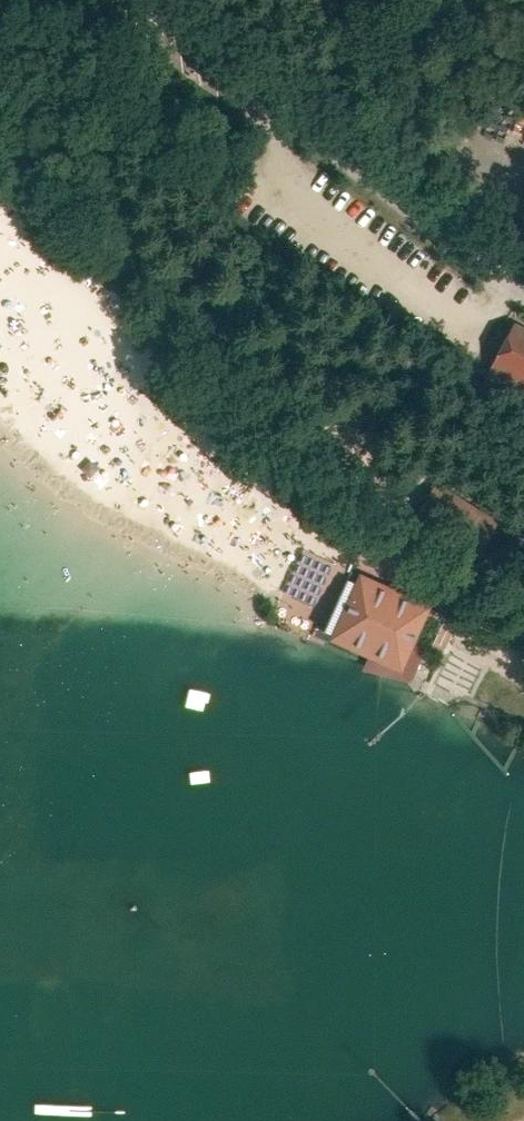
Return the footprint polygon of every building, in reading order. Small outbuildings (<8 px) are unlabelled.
[(510,329),(486,372),(523,394),(523,337),(510,329)] [(359,579),(333,645),(409,674),(435,608),(359,579)]
